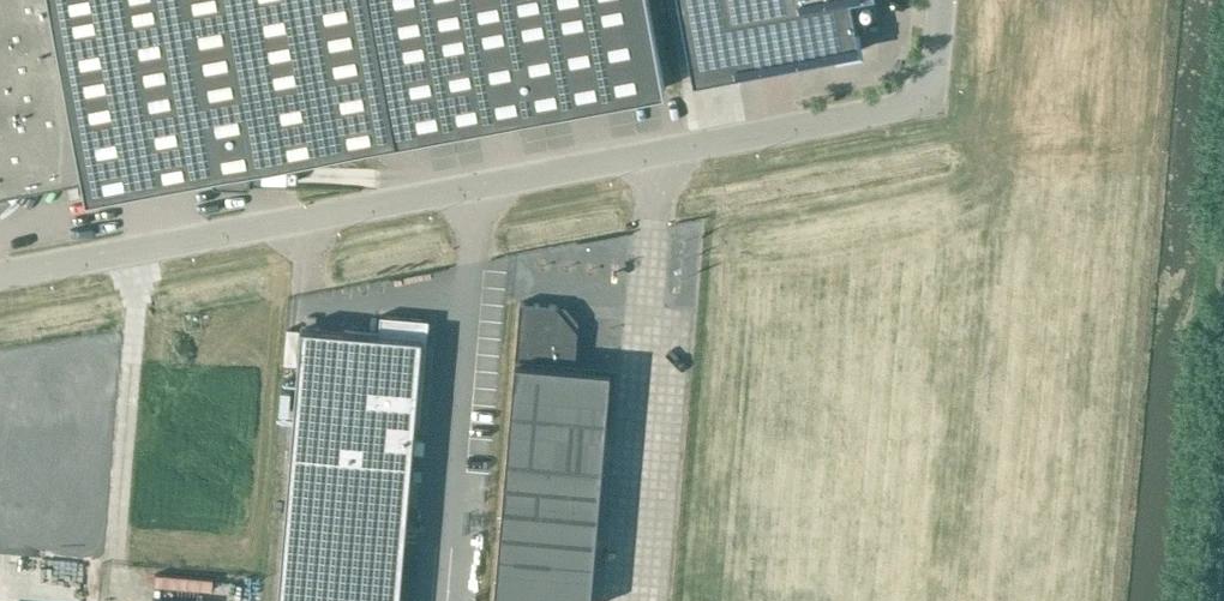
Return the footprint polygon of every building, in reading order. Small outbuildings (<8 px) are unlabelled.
[(666,87),(649,0),(0,0),(0,210),(2,209),(2,210),(3,210),(1,204),(11,196),(16,200),(17,199),(16,199),(26,184),(83,174),(87,195),(211,171),(214,185),(251,186),(251,164),(666,87)] [(693,81),(860,50),(851,0),(678,0),(693,81)] [(604,444),(611,370),(575,367),(578,331),(556,305),(520,302),(494,600),(591,600),(604,444)] [(381,314),(379,333),(301,326),(278,600),(400,600),(415,422),(420,422),(429,319),(381,314)]
